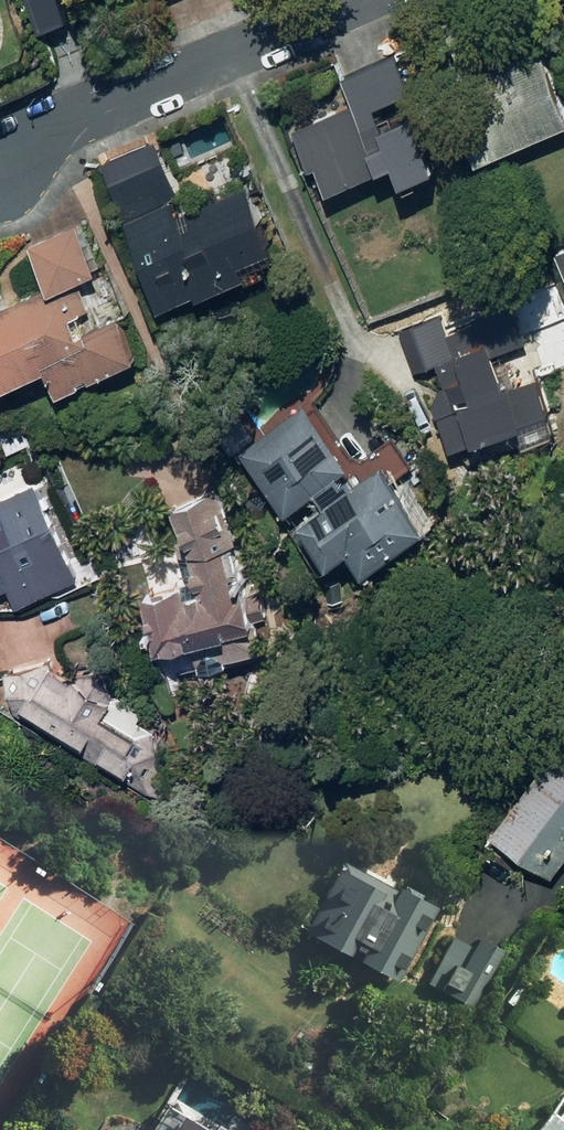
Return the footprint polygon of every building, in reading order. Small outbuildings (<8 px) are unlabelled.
[(42,23),(69,11),(64,0),(32,0),(42,23)] [(393,30),(335,53),(355,103),(294,127),(318,190),(395,159),(403,178),(458,156),(462,166),(563,126),(563,98),(542,43),(500,59),(506,74),(423,106),(416,89),(393,30)] [(187,212),(165,156),(109,179),(160,304),(247,269),(243,259),(272,247),(248,188),(187,212)] [(47,365),(58,392),(140,358),(122,314),(80,331),(73,314),(90,307),(79,280),(100,271),(79,221),(27,242),(45,285),(0,304),(0,384),(47,365)] [(560,428),(523,330),(516,313),(490,322),(497,340),(440,361),(433,397),(452,447),(518,422),(525,441),(560,428)] [(348,463),(304,401),(242,444),(286,507),(316,486),(326,501),(300,519),(330,559),(350,545),(367,567),(430,521),(383,458),(349,483),(340,469),(348,463)] [(11,590),(19,608),(80,582),(72,564),(27,460),(0,471),(0,595),(11,590)] [(175,514),(135,525),(166,646),(185,641),(192,669),(265,650),(222,486),(172,499),(175,514)] [(107,704),(112,697),(49,658),(20,705),(134,775),(158,735),(107,704)] [(553,741),(492,827),(558,873),(563,865),(563,749),(553,741)] [(396,983),(433,907),(336,859),(298,935),(396,983)] [(470,948),(451,938),(428,984),(475,1007),(504,950),(476,936),(470,948)] [(548,1112),(534,1129),(563,1129),(563,1124),(548,1112)]
